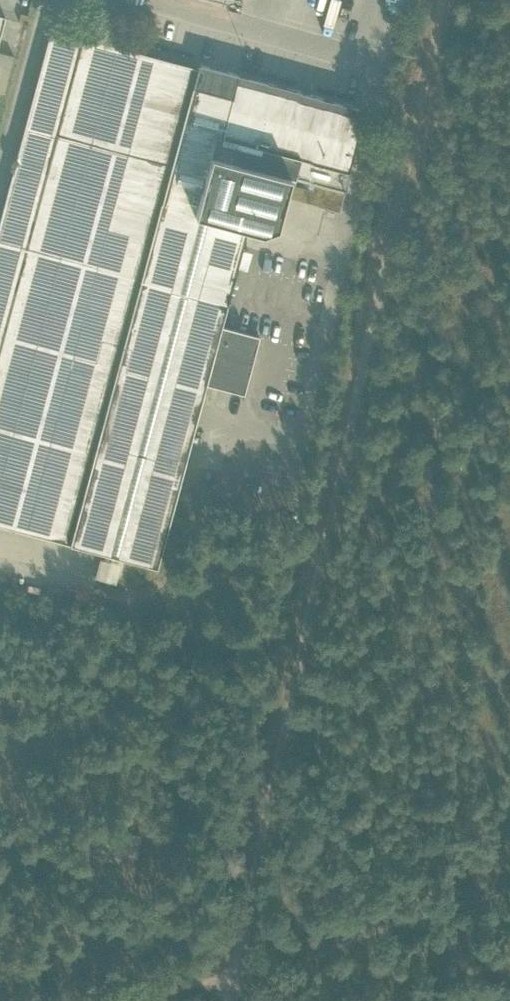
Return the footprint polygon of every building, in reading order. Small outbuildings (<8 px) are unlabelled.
[(346,192),(366,114),(288,93),(235,79),(231,97),(192,87),(196,68),(50,29),(0,215),(0,527),(155,568),(205,384),(243,394),(258,337),(220,327),(246,229),(260,232),(274,226),(288,178),(346,192)] [(2,92),(12,56),(0,53),(0,92),(2,92)]
